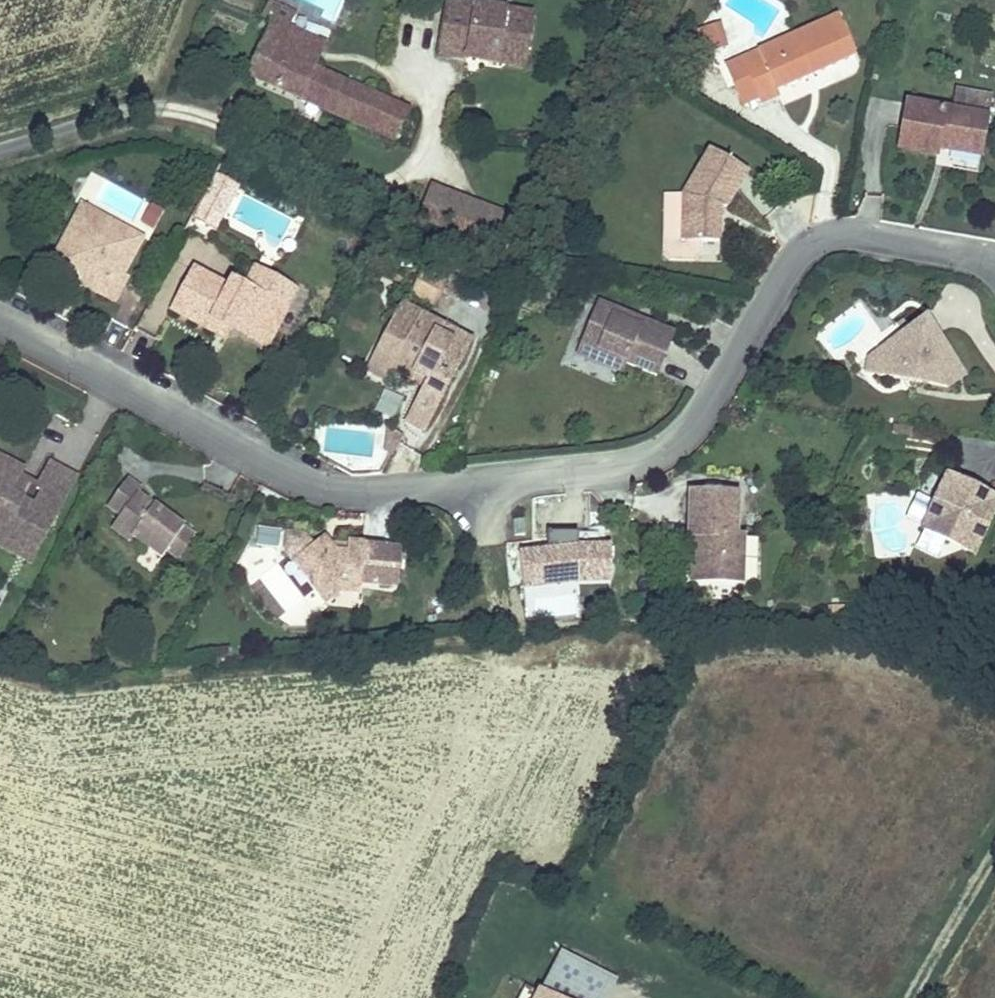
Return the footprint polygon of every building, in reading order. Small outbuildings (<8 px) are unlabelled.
[(542,9),(487,0),(454,0),(449,32),(509,41),(511,26),(539,31),(542,9)] [(266,10),(257,7),(252,22),(261,25),(266,10)] [(785,97),(780,85),(860,53),(842,7),(763,37),(770,55),(745,64),(755,91),(761,106),(785,97)] [(720,39),(711,16),(697,21),(706,44),(720,39)] [(261,25),(243,74),(390,131),(400,106),(267,54),(276,31),(261,25)] [(537,46),(539,31),(511,26),(509,41),(537,46)] [(770,55),(763,37),(721,54),(739,98),(755,91),(745,64),(770,55)] [(909,91),(900,145),(940,152),(942,144),(985,151),(994,89),(957,83),(955,98),(909,91)] [(661,237),(667,243),(691,244),(698,239),(698,227),(721,229),(723,189),(734,189),(751,160),(706,134),(683,175),(664,174),(664,179),(661,237)] [(939,153),(938,165),(976,167),(977,155),(939,153)] [(190,226),(214,237),(239,181),(215,171),(190,226)] [(513,247),(526,218),(441,180),(428,210),(513,247)] [(102,182),(95,201),(136,217),(144,198),(102,182)] [(98,222),(104,209),(81,197),(67,225),(80,231),(98,222)] [(155,230),(165,209),(146,200),(136,222),(155,230)] [(123,267),(142,226),(104,209),(98,222),(80,231),(67,225),(62,237),(71,241),(65,253),(94,267),(86,286),(116,300),(130,271),(123,267)] [(86,286),(94,267),(65,253),(71,241),(62,237),(51,254),(86,286)] [(182,291),(223,312),(231,297),(249,307),(254,299),(284,316),(289,308),(273,300),(287,274),(302,282),(311,266),(268,243),(257,264),(242,256),(237,265),(205,248),(182,291)] [(289,308),(302,282),(287,274),(273,300),(289,308)] [(412,407),(430,418),(480,332),(414,293),(376,358),(396,370),(403,358),(418,366),(425,353),(439,362),(432,375),(412,407)] [(624,308),(591,293),(576,328),(596,337),(587,357),(621,371),(625,361),(654,374),(673,329),(644,316),(638,330),(618,321),(624,308)] [(277,329),(284,316),(254,299),(249,307),(231,297),(223,312),(240,321),(245,312),(277,329)] [(624,308),(618,321),(638,330),(644,316),(624,308)] [(927,313),(909,324),(921,341),(938,329),(927,313)] [(961,362),(938,329),(921,341),(909,324),(884,340),(880,364),(903,369),(936,376),(945,378),(961,362)] [(596,337),(576,328),(567,348),(587,357),(596,337)] [(880,364),(884,340),(856,358),(880,364)] [(439,362),(425,353),(418,366),(432,375),(439,362)] [(976,386),(961,362),(945,378),(976,386)] [(936,376),(903,369),(915,387),(936,376)] [(373,410),(394,420),(405,396),(385,386),(373,410)] [(0,445),(0,535),(38,518),(44,503),(62,501),(80,468),(51,453),(39,476),(47,480),(37,498),(16,487),(30,461),(0,445)] [(943,480),(960,488),(967,473),(950,465),(943,480)] [(943,480),(921,524),(976,550),(993,515),(981,509),(992,485),(967,473),(960,488),(943,480)] [(187,520),(125,476),(107,503),(119,512),(111,523),(130,537),(134,530),(164,552),(168,546),(187,520)] [(742,529),(743,483),(689,482),(688,532),(692,532),(705,532),(704,575),(745,576),(746,529),(742,529)] [(992,485),(981,509),(993,515),(994,511),(994,486),(992,485)] [(0,535),(0,542),(33,559),(62,501),(44,503),(38,518),(0,535)] [(187,520),(168,546),(179,554),(198,528),(187,520)] [(256,544),(282,545),(283,526),(257,525),(256,544)] [(307,526),(287,525),(283,545),(313,583),(323,575),(336,592),(342,587),(362,588),(362,580),(403,581),(403,539),(365,537),(366,533),(349,532),(349,537),(349,543),(337,543),(333,536),(327,528),(315,537),(307,526)] [(548,544),(520,546),(527,621),(579,616),(576,586),(614,582),(610,538),(579,541),(578,528),(547,531),(548,544)] [(704,575),(705,532),(692,532),(691,575),(704,575)] [(326,600),(336,592),(323,575),(313,583),(326,600)] [(532,990),(550,997),(598,997),(604,981),(548,956),(532,990)] [(532,990),(529,997),(550,997),(532,990)]
